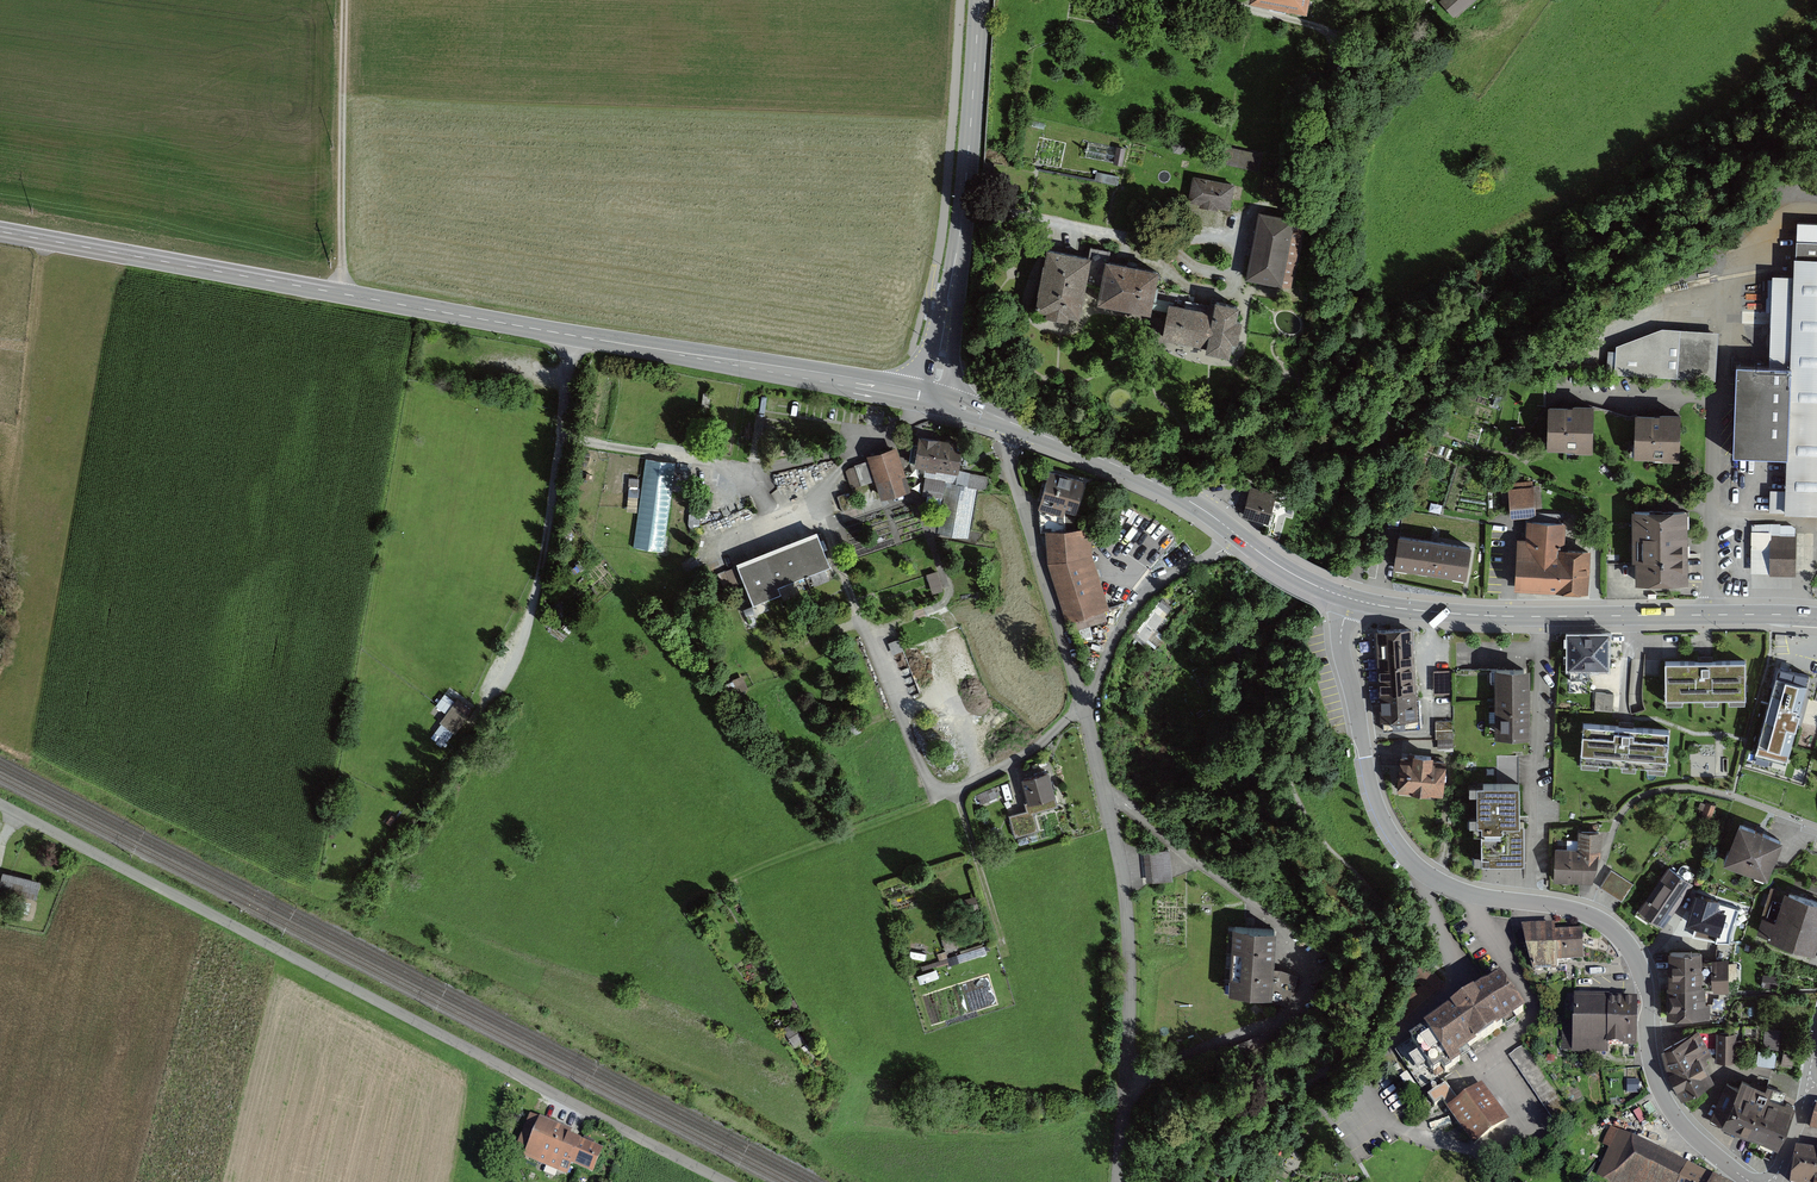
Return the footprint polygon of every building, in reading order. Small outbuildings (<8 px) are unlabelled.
[(1251,3),(1305,13),(1307,0),(1252,0),(1251,3)] [(1440,3),(1455,20),(1477,0),(1443,0),(1440,3)] [(1176,138),(1171,144),(1173,151),(1181,153),(1186,148),(1184,140),(1176,138)] [(1212,160),(1259,170),(1262,153),(1216,143),(1212,160)] [(1124,149),(1116,147),(1113,165),(1121,166),(1124,149)] [(1095,173),(1093,183),(1117,187),(1119,177),(1095,173)] [(1225,183),(1194,178),(1190,202),(1220,208),(1225,183)] [(1302,225),(1259,215),(1245,278),(1288,288),(1302,225)] [(1796,223),(1794,276),(1771,275),(1768,367),(1738,366),(1735,456),(1785,458),(1783,516),(1816,518),(1816,224),(1796,223)] [(1090,259),(1047,251),(1035,312),(1079,320),(1090,259)] [(1156,271),(1106,263),(1098,305),(1149,313),(1156,271)] [(1770,297),(1752,297),(1752,323),(1756,323),(1756,298),(1770,297)] [(1216,303),(1214,314),(1207,350),(1206,354),(1229,358),(1238,307),(1216,303)] [(1162,341),(1207,350),(1214,314),(1169,306),(1162,341)] [(1662,330),(1615,348),(1613,374),(1715,382),(1717,334),(1662,330)] [(1591,411),(1550,410),(1549,449),(1590,450),(1591,411)] [(1682,416),(1636,416),(1635,459),(1682,459),(1682,416)] [(915,463),(915,466),(959,473),(966,438),(921,430),(918,446),(912,445),(910,462),(915,463)] [(896,447),(867,456),(869,464),(844,471),(850,489),(875,482),(881,501),(907,493),(910,492),(896,447)] [(675,463),(644,459),(632,547),(663,551),(675,463)] [(1085,481),(1051,471),(1041,507),(1075,517),(1085,481)] [(1532,481),(1508,483),(1511,516),(1534,514),(1532,481)] [(988,493),(944,485),(935,535),(966,541),(968,532),(980,534),(988,493)] [(1280,495),(1250,487),(1242,517),(1271,525),(1280,495)] [(1689,513),(1637,513),(1638,585),(1690,584),(1689,513)] [(1527,540),(1517,539),(1514,589),(1587,594),(1589,551),(1564,550),(1566,525),(1528,522),(1527,540)] [(1086,525),(1045,536),(1068,621),(1109,610),(1086,525)] [(1809,526),(1752,525),(1750,574),(1807,576),(1809,526)] [(816,532),(738,562),(755,606),(781,596),(777,587),(830,567),(816,532)] [(1471,549),(1397,537),(1392,569),(1466,581),(1471,549)] [(732,585),(726,570),(717,573),(724,589),(732,585)] [(935,572),(871,591),(876,609),(940,590),(935,572)] [(1156,601),(1129,637),(1143,647),(1146,643),(1154,650),(1165,636),(1156,629),(1176,602),(1165,594),(1159,603),(1156,601)] [(561,619),(568,614),(561,604),(554,609),(561,619)] [(1603,630),(1566,632),(1567,666),(1604,664),(1603,630)] [(1413,632),(1377,633),(1380,727),(1416,726),(1413,632)] [(897,641),(887,644),(891,655),(901,652),(897,641)] [(1743,654),(1662,655),(1663,692),(1743,692),(1743,654)] [(1453,692),(1454,668),(1435,668),(1434,692),(1453,692)] [(1528,669),(1494,669),(1496,742),(1530,741),(1528,669)] [(1788,760),(1809,681),(1777,672),(1755,751),(1788,760)] [(742,675),(722,687),(726,693),(733,689),(736,694),(749,687),(742,675)] [(1614,696),(1593,694),(1591,712),(1612,714),(1614,696)] [(442,700),(433,713),(440,718),(449,705),(442,700)] [(470,710),(457,701),(453,708),(466,716),(470,710)] [(465,717),(455,709),(444,723),(455,731),(465,717)] [(1667,725),(1579,719),(1577,755),(1665,761),(1667,725)] [(442,722),(434,732),(446,741),(454,731),(442,722)] [(1453,728),(1440,728),(1440,741),(1454,741),(1453,728)] [(1445,765),(1402,761),(1399,791),(1442,795),(1445,765)] [(1049,772),(1021,780),(1029,805),(1057,796),(1049,772)] [(1477,784),(1479,862),(1522,861),(1520,783),(1477,784)] [(1002,792),(1009,808),(1016,804),(1009,788),(1002,792)] [(976,795),(979,805),(996,798),(993,789),(976,795)] [(1025,834),(1035,831),(1030,814),(1020,817),(1025,834)] [(1741,823),(1726,862),(1768,878),(1783,839),(1741,823)] [(1554,843),(1553,881),(1592,882),(1592,844),(1554,843)] [(1168,849),(1143,852),(1146,881),(1171,878),(1168,849)] [(939,872),(942,880),(959,874),(957,867),(939,872)] [(1638,909),(1661,925),(1689,883),(1667,867),(1638,909)] [(1611,872),(1600,889),(1620,902),(1631,885),(1611,872)] [(1,873),(0,877),(0,893),(35,902),(40,882),(1,873)] [(1765,937),(1816,953),(1816,897),(1781,886),(1765,937)] [(1731,906),(1701,897),(1690,933),(1720,942),(1731,906)] [(1273,928),(1234,926),(1229,992),(1268,995),(1273,928)] [(1583,928),(1524,929),(1525,970),(1583,970),(1583,928)] [(953,936),(940,939),(944,953),(957,950),(953,936)] [(1702,952),(1668,952),(1667,1016),(1701,1016),(1702,952)] [(943,954),(934,956),(936,968),(946,966),(943,954)] [(1729,961),(1712,961),(1713,988),(1729,988),(1729,961)] [(1498,975),(1420,1027),(1448,1068),(1526,1016),(1498,975)] [(1630,1054),(1632,1001),(1575,999),(1573,1053),(1630,1054)] [(792,1024),(782,1030),(792,1047),(802,1041),(792,1024)] [(1765,1026),(1764,1045),(1778,1045),(1777,1066),(1794,1067),(1795,1047),(1781,1047),(1781,1026),(1765,1026)] [(1693,1035),(1662,1049),(1685,1095),(1715,1081),(1693,1035)] [(1718,1036),(1717,1060),(1732,1061),(1734,1037),(1718,1036)] [(1759,1064),(1776,1065),(1777,1046),(1761,1045),(1759,1064)] [(1525,1046),(1508,1058),(1556,1129),(1573,1118),(1525,1046)] [(1741,1076),(1721,1123),(1772,1144),(1791,1097),(1741,1076)] [(1475,1080),(1443,1105),(1474,1146),(1506,1121),(1475,1080)] [(528,1115),(512,1155),(566,1177),(570,1167),(592,1176),(602,1152),(591,1147),(593,1143),(583,1138),(581,1143),(568,1137),(570,1132),(528,1115)] [(1617,1135),(1613,1133),(1593,1179),(1601,1181),(1725,1181),(1617,1135)] [(1796,1150),(1791,1181),(1816,1181),(1816,1153),(1796,1150)]
